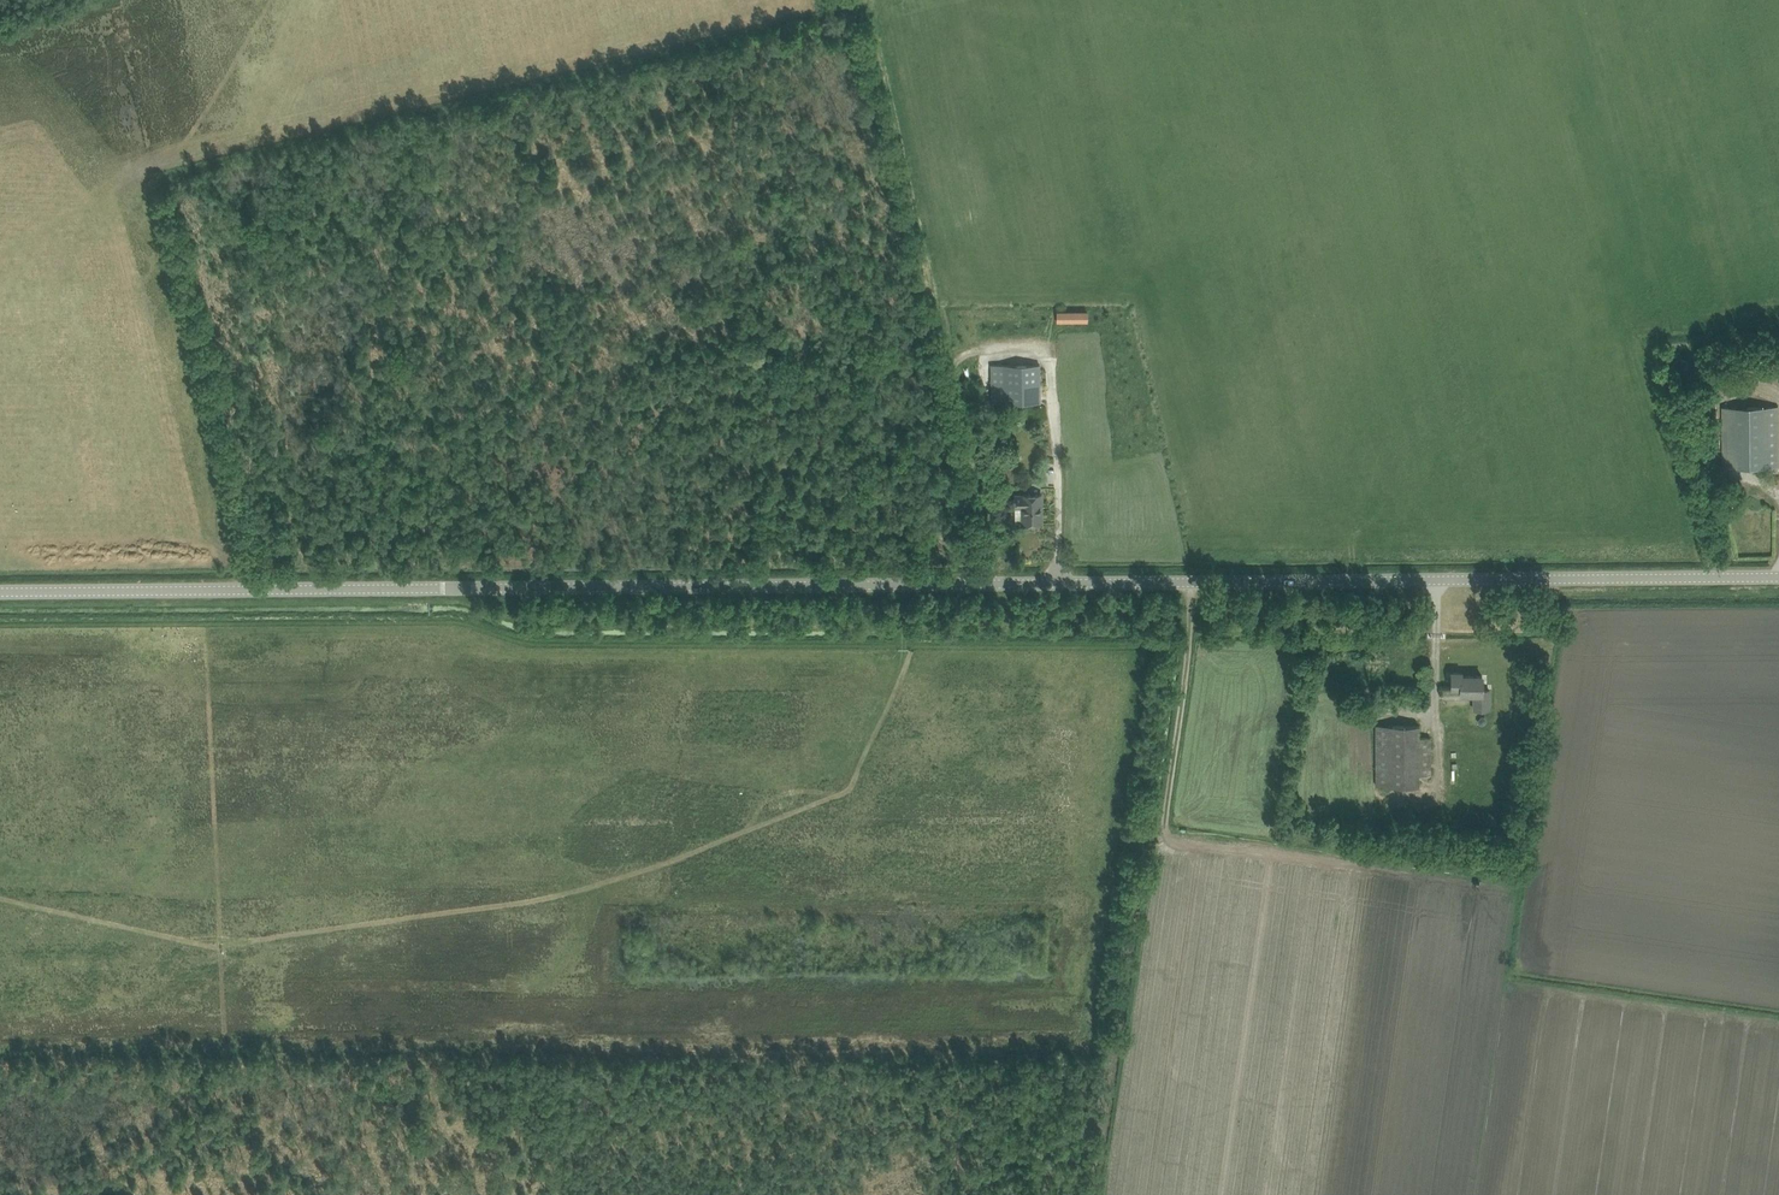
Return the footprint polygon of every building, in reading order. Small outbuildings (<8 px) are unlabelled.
[(1056,322),(1087,322),(1087,310),(1055,311),(1056,322)] [(1040,364),(1026,364),(990,364),(990,403),(1026,402),(1041,402),(1040,364)] [(1722,406),(1723,467),(1750,467),(1771,466),(1778,466),(1778,406),(1722,406)] [(1042,493),(1022,493),(1022,494),(1015,494),(1015,506),(1023,506),(1023,522),(1042,522),(1042,493)] [(1452,672),(1452,684),(1452,686),(1461,686),(1460,693),(1474,694),(1473,709),(1489,709),(1490,701),(1490,689),(1482,689),(1482,675),(1461,675),(1462,672),(1452,672)] [(1484,716),(1482,716),(1478,719),(1478,722),(1480,724),(1483,724),(1487,721),(1487,718),(1484,716)] [(1376,724),(1376,785),(1379,785),(1419,785),(1419,774),(1431,774),(1431,736),(1418,736),(1418,724),(1376,724)]
